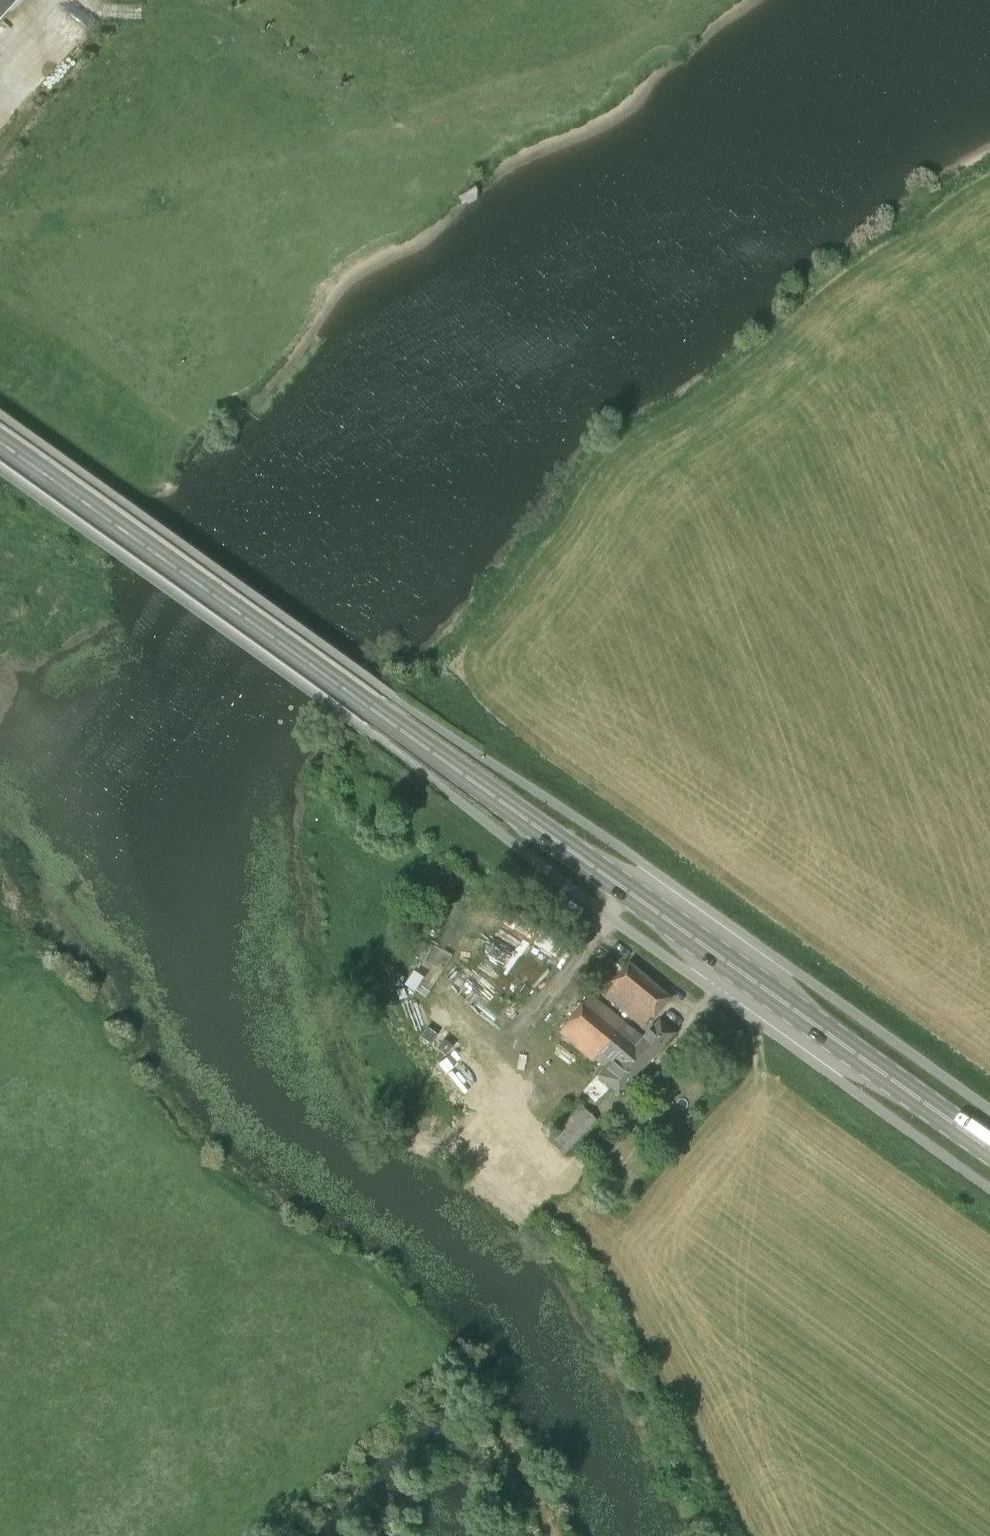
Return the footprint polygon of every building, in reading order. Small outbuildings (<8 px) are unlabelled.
[(19,0),(0,0),(0,22),(19,0)] [(605,996),(643,1028),(651,1017),(653,1018),(673,998),(629,962),(611,982),(613,985),(605,996)] [(593,991),(561,1026),(594,1056),(597,1053),(607,1062),(596,1074),(597,1075),(605,1082),(619,1095),(676,1034),(661,1020),(644,1038),(593,991)] [(581,1105),(548,1140),(564,1155),(597,1120),(581,1105)]
